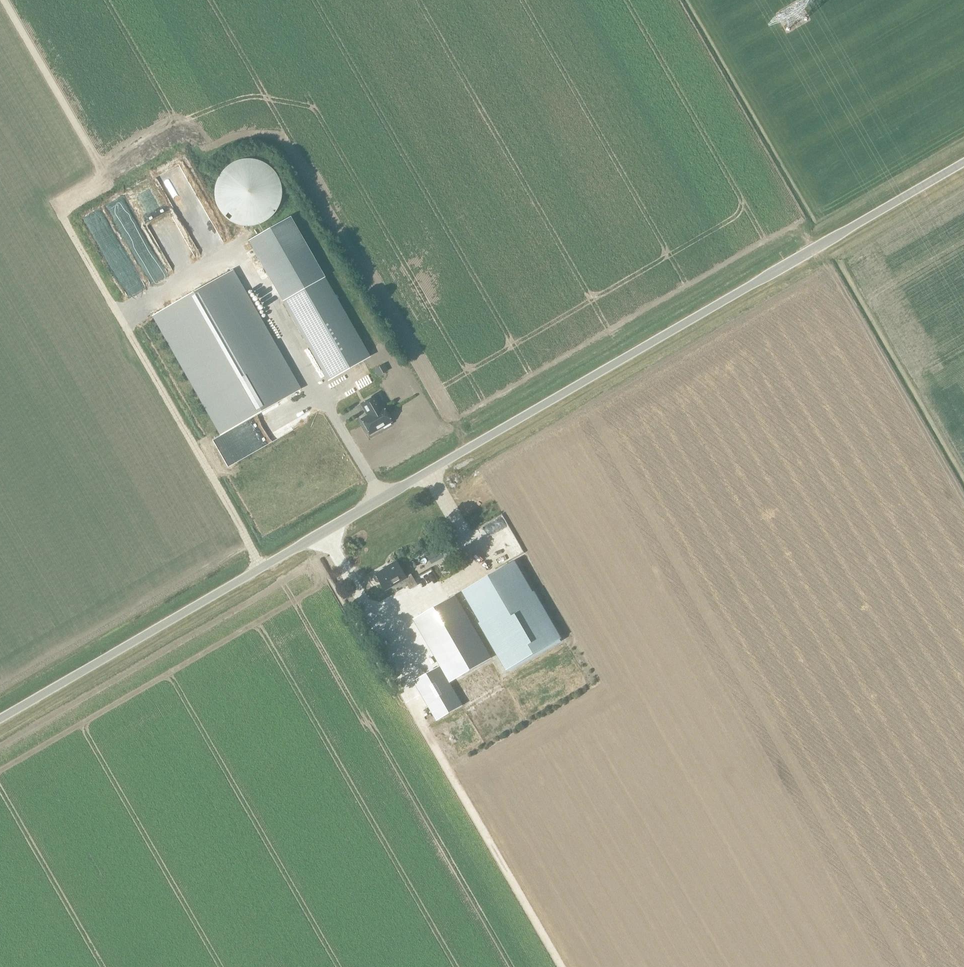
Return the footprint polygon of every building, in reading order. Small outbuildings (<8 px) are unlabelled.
[(254,160),(248,160),(242,160),(236,162),(231,164),(226,168),(222,172),(219,177),(216,182),(215,188),(214,193),(215,199),(216,205),(219,210),(222,215),(226,219),(231,222),(236,225),(242,226),(248,227),(254,226),(259,225),(265,222),(269,219),(273,215),(277,210),(279,205),(281,199),(281,193),(281,188),(279,182),(277,177),(273,172),(269,168),(265,164),(259,162),(254,160)] [(327,381),(369,357),(291,219),(249,244),(327,381)] [(154,316),(221,434),(298,390),(231,272),(154,316)] [(357,375),(364,370),(360,365),(353,371),(357,375)] [(342,399),(352,395),(351,390),(340,394),(342,399)] [(368,416),(361,420),(369,435),(382,427),(383,430),(390,426),(389,423),(391,422),(382,408),(380,409),(373,397),(360,404),(368,416)] [(303,422),(312,418),(310,413),(301,417),(303,422)] [(222,436),(225,440),(232,436),(230,432),(222,436)] [(410,590),(417,586),(411,575),(406,577),(397,562),(389,566),(389,567),(376,575),(385,591),(404,580),(410,590)] [(507,670),(560,640),(515,562),(462,592),(507,670)] [(413,620),(440,667),(449,683),(491,658),(455,596),(413,620)] [(462,706),(449,683),(440,667),(414,682),(436,721),(462,706)]
